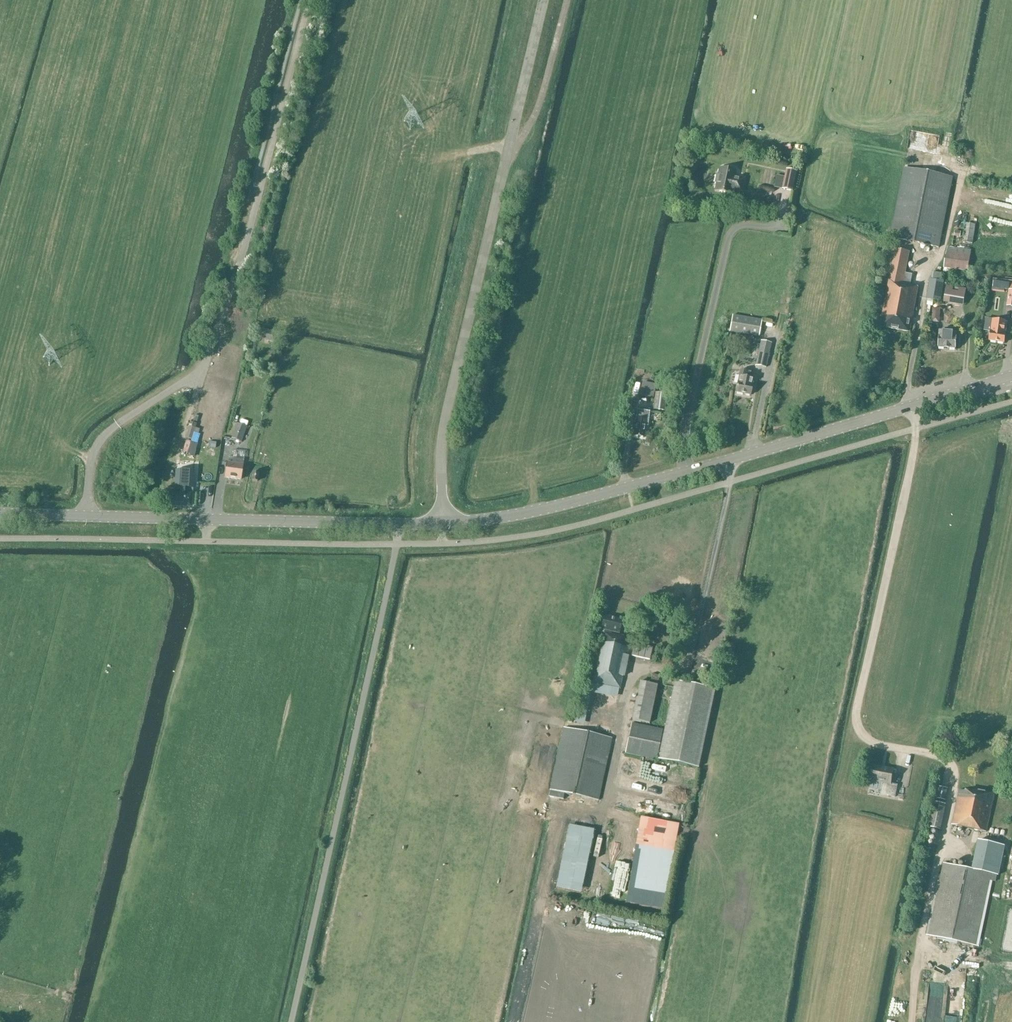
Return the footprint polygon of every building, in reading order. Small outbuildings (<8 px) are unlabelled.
[(736,171),(719,168),(717,175),(716,175),(714,183),(715,183),(714,192),(731,195),(732,192),(742,193),(745,179),(735,177),(736,171)] [(904,168),(891,238),(939,248),(953,177),(904,168)] [(797,171),(786,169),(781,189),(792,192),(797,171)] [(713,175),(706,173),(703,172),(698,193),(708,195),(713,175)] [(972,243),(975,225),(966,223),(963,242),(972,243)] [(947,247),(944,268),(968,271),(971,250),(947,247)] [(895,249),(880,327),(909,332),(912,320),(915,321),(916,317),(913,316),(918,287),(910,285),(912,275),(905,273),(909,252),(895,249)] [(927,299),(941,301),(944,281),(943,281),(944,274),(932,272),(931,279),(930,279),(927,299)] [(993,288),(1009,290),(1008,305),(1011,305),(1011,282),(994,280),(993,288)] [(944,300),(964,303),(965,294),(966,294),(966,289),(960,288),(959,293),(946,290),(944,300)] [(937,319),(945,319),(945,305),(937,305),(937,319)] [(762,321),(732,315),(729,332),(759,337),(762,321)] [(989,341),(1004,343),(1007,322),(993,320),(989,341)] [(939,331),(938,348),(956,349),(957,333),(952,332),(952,328),(945,328),(945,332),(939,331)] [(259,338),(274,342),(276,334),(261,330),(259,338)] [(755,366),(766,368),(771,343),(761,341),(755,366)] [(735,393),(750,396),(753,379),(747,378),(748,372),(740,371),(735,393)] [(655,385),(644,382),(642,391),(653,393),(655,385)] [(667,395),(655,393),(653,409),(664,410),(667,395)] [(637,411),(636,419),(633,436),(643,438),(645,426),(647,426),(649,412),(637,411)] [(232,439),(241,442),(247,427),(237,424),(232,439)] [(186,438),(192,439),(195,428),(189,426),(186,438)] [(221,453),(224,439),(211,437),(208,450),(221,453)] [(200,444),(201,451),(208,450),(208,443),(200,444)] [(169,491),(169,505),(190,507),(192,483),(197,483),(198,469),(201,469),(202,455),(189,454),(186,467),(178,464),(170,491),(169,491)] [(232,463),(227,463),(224,478),(241,480),(244,460),(232,459),(232,463)] [(619,634),(622,620),(604,616),(589,684),(583,682),(581,692),(589,694),(591,686),(593,687),(594,684),(620,690),(631,639),(611,635),(612,632),(619,634)] [(631,647),(629,656),(640,659),(642,649),(631,647)] [(649,724),(659,676),(652,674),(650,684),(643,683),(641,694),(637,694),(632,720),(649,724)] [(715,689),(674,680),(657,760),(698,769),(715,689)] [(656,760),(663,730),(631,724),(625,753),(656,760)] [(563,728),(550,791),(598,801),(611,739),(563,728)] [(898,785),(891,784),(893,770),(872,766),(870,780),(883,783),(881,794),(895,797),(898,785)] [(667,775),(693,781),(695,773),(669,767),(667,775)] [(947,786),(939,785),(936,798),(944,800),(947,786)] [(640,805),(641,791),(625,790),(625,805),(640,805)] [(994,794),(977,790),(976,794),(959,790),(952,825),(987,832),(994,794)] [(943,804),(933,802),(928,826),(938,828),(943,804)] [(1000,830),(1008,832),(1010,824),(1002,822),(1000,830)] [(1004,845),(978,840),(972,870),(944,864),(930,936),(978,946),(992,874),(999,875),(1004,845)] [(898,985),(895,994),(906,997),(908,988),(898,985)]
